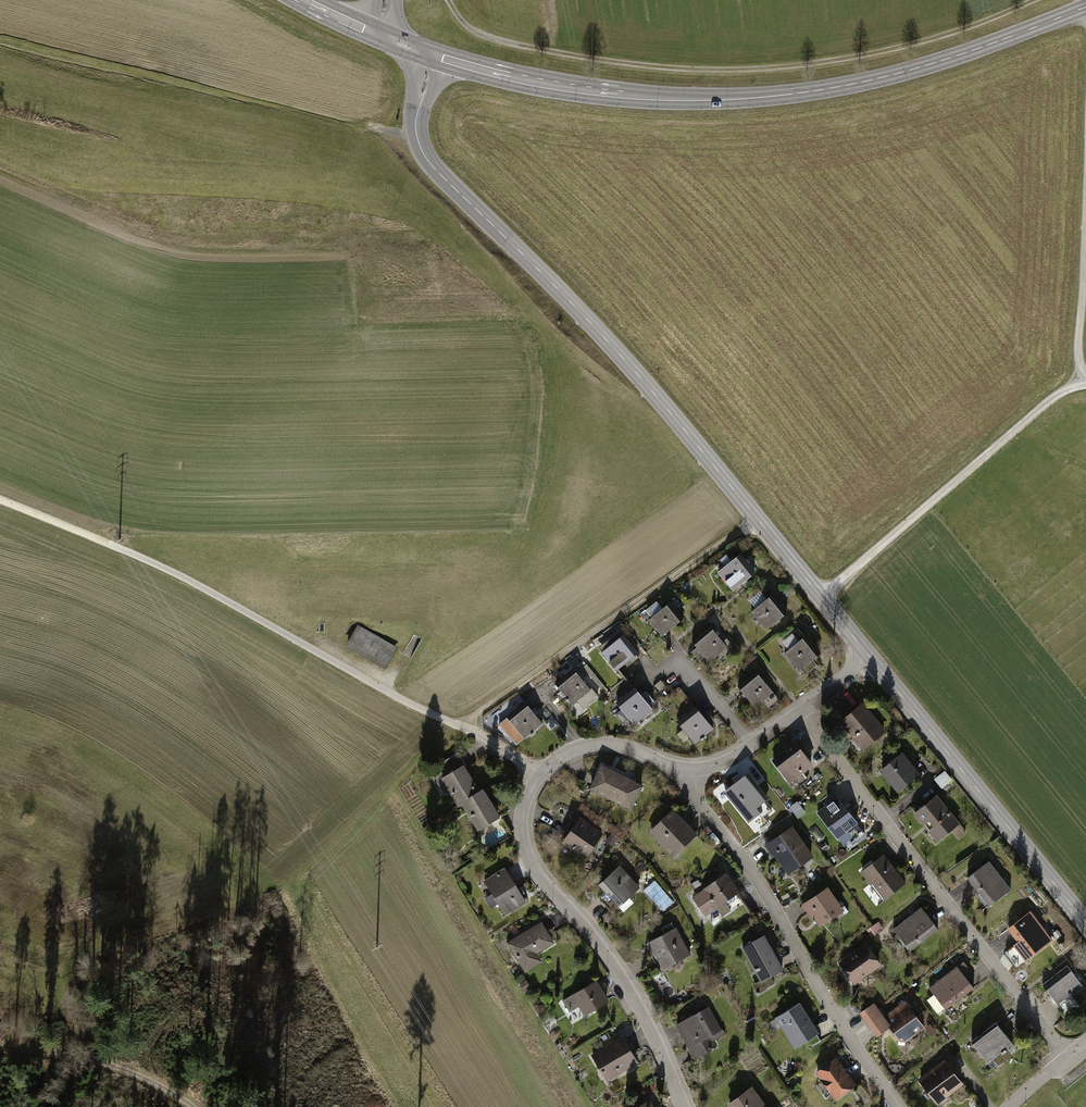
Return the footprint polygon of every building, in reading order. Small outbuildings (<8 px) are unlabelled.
[(739,557),(721,572),(735,589),(753,574),(739,557)] [(772,596),(753,614),(767,630),(787,613),(772,596)] [(677,622),(666,609),(651,621),(662,634),(677,622)] [(395,650),(357,628),(348,645),(385,666),(395,650)] [(713,629),(694,643),(706,659),(725,646),(713,629)] [(621,634),(603,652),(622,670),(639,652),(621,634)] [(804,638),(784,653),(798,672),(819,656),(804,638)] [(576,673),(558,687),(571,702),(589,688),(576,673)] [(757,674),(742,687),(758,705),(773,692),(757,674)] [(637,690),(620,705),(638,726),(655,711),(637,690)] [(862,704),(840,721),(864,751),(886,733),(862,704)] [(526,705),(501,726),(515,744),(541,723),(526,705)] [(704,706),(680,723),(693,741),(717,724),(704,706)] [(794,744),(774,760),(796,789),(808,779),(804,774),(807,771),(805,768),(810,764),(794,744)] [(457,752),(429,771),(444,795),(449,791),(458,805),(461,803),(479,791),(462,765),(464,763),(457,752)] [(906,756),(883,771),(899,794),(922,778),(906,756)] [(608,770),(596,794),(638,814),(649,791),(608,770)] [(745,779),(726,793),(744,817),(763,802),(745,779)] [(498,816),(483,787),(479,791),(461,803),(476,830),(498,816)] [(836,796),(816,813),(837,838),(857,821),(836,796)] [(935,796),(916,811),(940,842),(959,827),(935,796)] [(680,816),(656,835),(677,861),(701,842),(680,816)] [(579,817),(562,843),(585,858),(602,832),(579,817)] [(792,830),(768,846),(787,873),(811,857),(792,830)] [(890,862),(870,876),(890,903),(909,889),(890,862)] [(968,877),(994,906),(1011,891),(986,862),(968,877)] [(618,865),(601,883),(624,904),(641,887),(618,865)] [(504,868),(484,880),(504,913),(524,901),(504,868)] [(729,872),(696,896),(710,916),(744,892),(729,872)] [(805,906),(819,927),(841,912),(827,891),(805,906)] [(922,909),(896,926),(911,949),(937,931),(922,909)] [(1008,927),(1032,958),(1051,943),(1027,912),(1008,927)] [(541,922),(506,943),(524,973),(542,962),(539,955),(555,946),(541,922)] [(673,927),(647,943),(664,970),(690,954),(673,927)] [(763,934),(743,946),(764,983),(785,972),(763,934)] [(865,943),(838,963),(853,984),(880,964),(865,943)] [(962,966),(931,987),(945,1008),(977,988),(962,966)] [(1066,968),(1043,985),(1057,1003),(1080,986),(1066,968)] [(607,999),(594,979),(564,999),(577,1019),(607,999)] [(884,1016),(903,1041),(923,1026),(905,1001),(884,1016)] [(816,1034),(800,1007),(778,1019),(794,1047),(816,1034)] [(709,1010),(678,1026),(694,1057),(725,1041),(709,1010)] [(999,1024),(975,1041),(992,1064),(1015,1046),(999,1024)] [(621,1037),(591,1055),(607,1080),(637,1062),(621,1037)] [(836,1056),(815,1072),(837,1101),(858,1085),(836,1056)] [(943,1062),(920,1081),(937,1102),(960,1083),(943,1062)] [(728,1104),(730,1106),(771,1106),(756,1085),(728,1104)]
